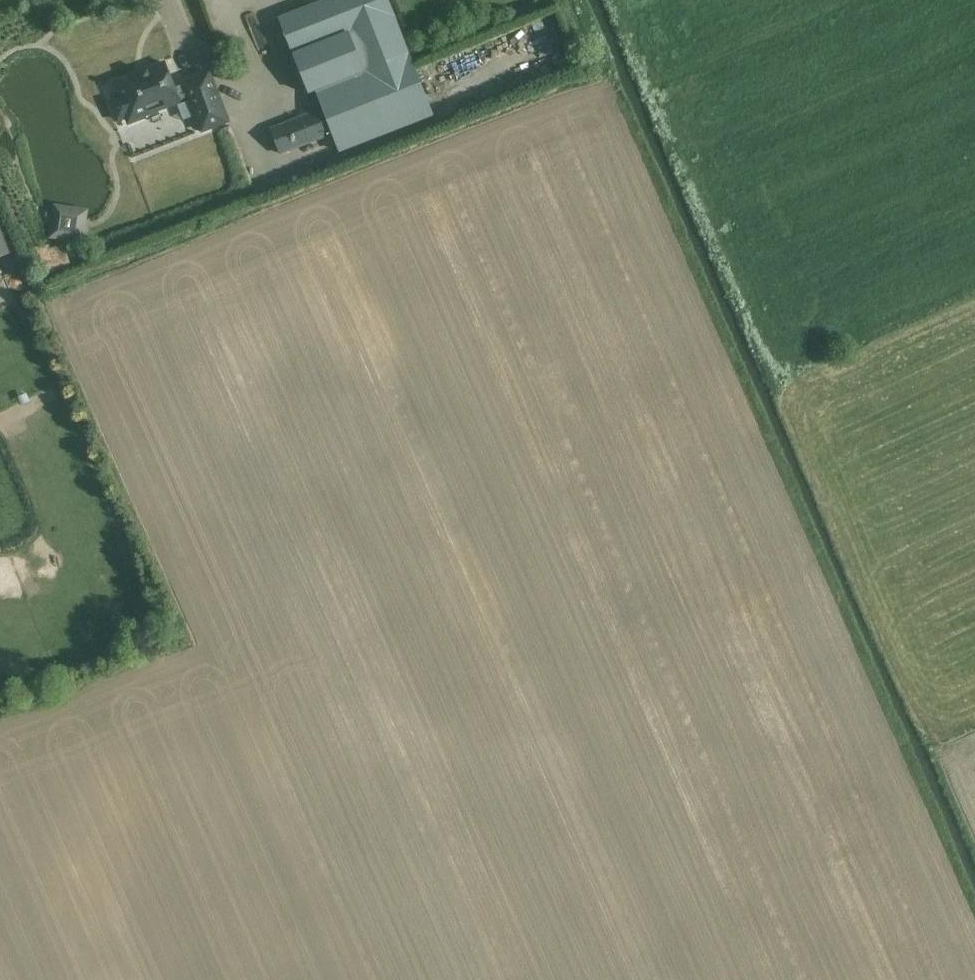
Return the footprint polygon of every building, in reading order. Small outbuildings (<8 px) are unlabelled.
[(388,0),(326,0),(279,18),(309,95),(316,92),(339,151),(433,115),(388,0)] [(181,87),(171,63),(155,69),(156,73),(146,77),(143,74),(120,83),(126,98),(117,102),(124,120),(147,111),(149,116),(187,102),(186,101),(195,97),(209,131),(229,123),(210,73),(189,81),(190,83),(181,87)] [(322,137),(312,113),(269,131),(279,155),(322,137)] [(81,240),(85,207),(55,204),(52,237),(81,240)] [(0,217),(0,258),(14,252),(0,217)]
